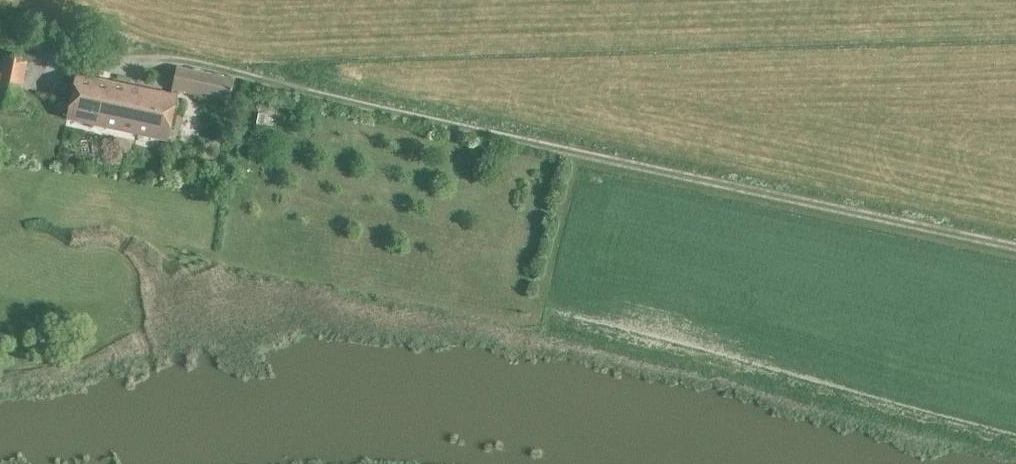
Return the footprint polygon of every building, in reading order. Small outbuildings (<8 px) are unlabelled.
[(26,59),(3,54),(0,68),(0,104),(16,108),(26,59)] [(232,78),(176,65),(171,88),(227,100),(232,78)] [(66,118),(165,140),(175,95),(75,74),(66,118)]
